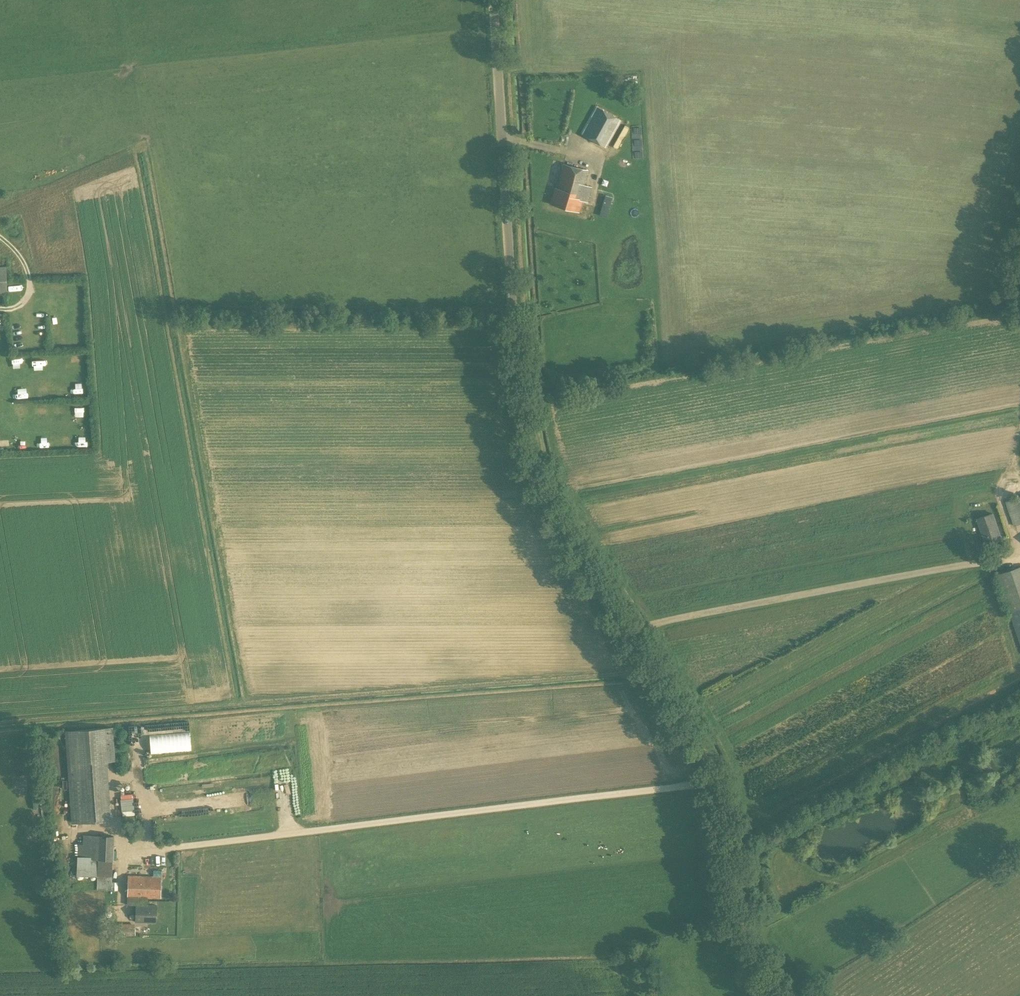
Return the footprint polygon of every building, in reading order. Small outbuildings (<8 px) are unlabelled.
[(587,202),(591,188),(583,186),(587,171),(564,165),(557,189),(554,188),(550,205),(579,213),(582,201),(587,202)] [(606,216),(611,196),(603,194),(599,215),(606,216)] [(1019,524),(1019,497),(1005,502),(1013,527),(1019,524)] [(986,545),(1001,540),(992,514),(978,519),(986,545)] [(1019,610),(1019,567),(996,575),(1010,614),(1019,610)] [(114,761),(112,728),(65,732),(72,823),(102,821),(98,762),(114,761)] [(232,759),(212,765),(216,775),(228,771),(226,765),(233,763),(232,759)] [(232,794),(233,807),(257,806),(257,793),(232,794)] [(121,810),(133,810),(132,795),(120,795),(121,810)] [(78,859),(97,859),(98,835),(99,835),(83,834),(83,842),(79,841),(78,859)] [(97,860),(98,860),(112,861),(113,861),(114,836),(99,835),(98,835),(97,859),(97,860)] [(112,877),(112,861),(98,860),(97,877),(112,877)] [(160,898),(161,878),(128,877),(127,905),(136,905),(136,922),(156,923),(156,906),(147,906),(147,897),(160,898)] [(135,935),(135,926),(119,926),(119,935),(135,935)]
